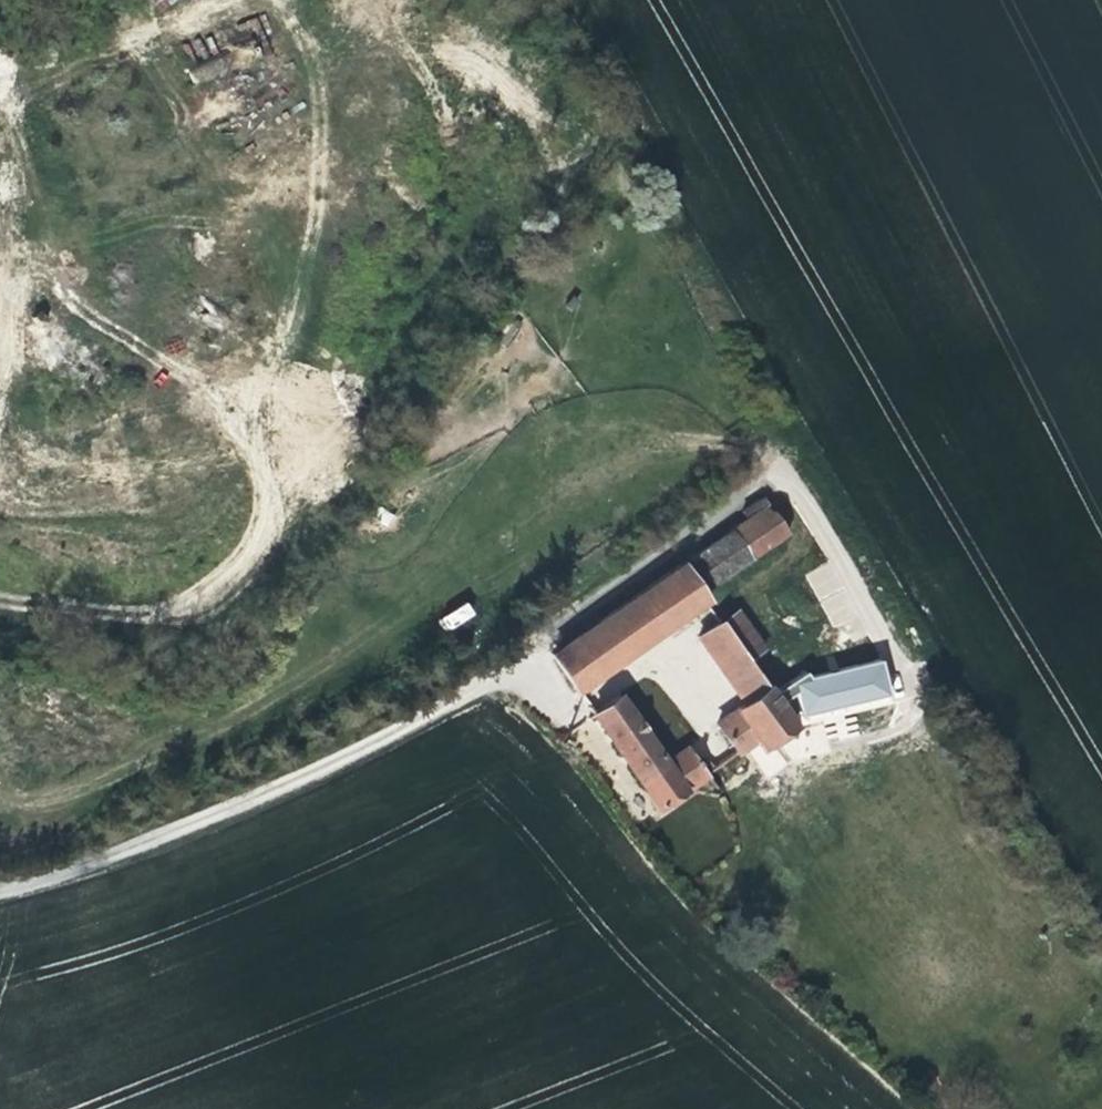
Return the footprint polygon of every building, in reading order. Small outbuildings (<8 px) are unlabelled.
[(183,0),(149,0),(160,16),(183,0)] [(769,505),(741,523),(546,656),(572,693),(704,602),(698,593),(787,532),(769,505)] [(447,632),(476,615),(468,602),(439,619),(447,632)] [(739,612),(699,638),(742,704),(717,720),(747,765),(802,729),(745,643),(755,636),(739,612)] [(802,718),(893,696),(884,659),(793,681),(802,718)] [(691,743),(670,757),(628,692),(594,714),(659,815),(714,779),(691,743)]
